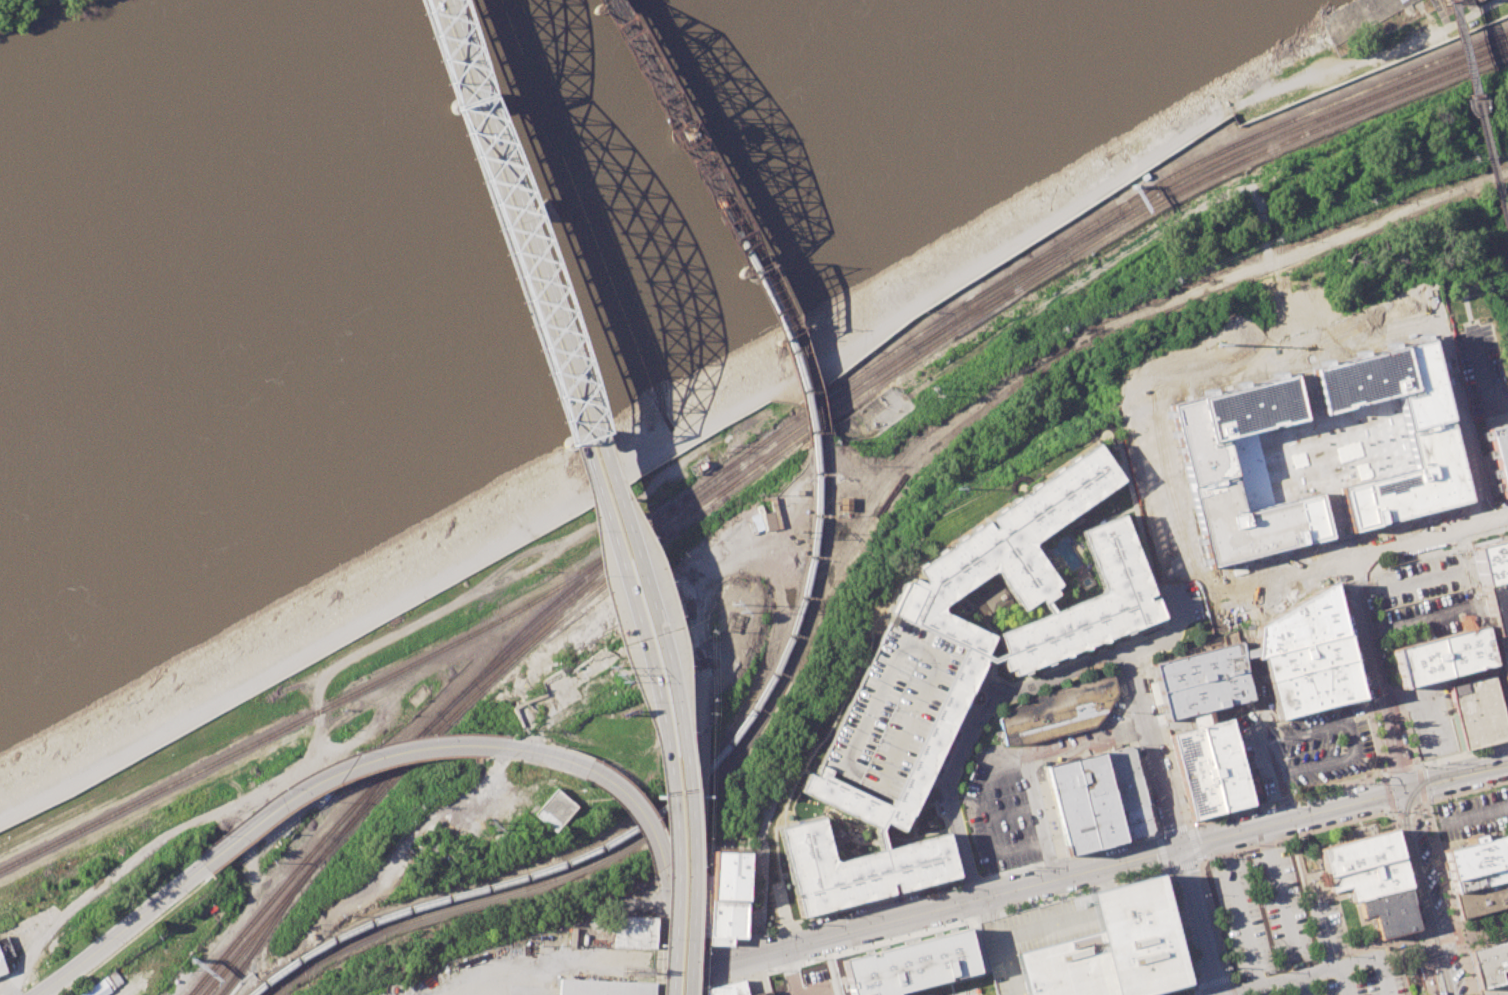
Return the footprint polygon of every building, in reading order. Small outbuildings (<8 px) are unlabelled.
[(1332,45),(1367,30),(1353,0),(1318,16),(1332,45)] [(1306,366),(1318,414),(1393,396),(1412,467),(1336,487),(1348,533),(1470,502),(1427,335),(1306,366)] [(1287,371),(1299,420),(1223,439),(1242,511),(1316,491),(1329,538),(1207,569),(1164,402),(1287,371)] [(1488,430),(1505,499),(1507,498),(1507,425),(1488,430)] [(915,569),(1095,443),(1121,479),(1032,542),(1062,584),(1054,589),(1056,593),(1045,601),(1042,603),(1038,598),(1022,609),(995,571),(990,570),(941,607),(942,612),(992,636),(984,654),(982,658),(903,832),(883,823),(880,830),(885,848),(947,833),(958,877),(801,917),(779,828),(822,817),(832,859),(837,861),(880,850),(875,831),(876,827),(799,790),(807,774),(812,776),(818,764),(889,800),(962,647),(890,613),(904,582),(908,583),(910,578),(922,583),(923,580),(915,569)] [(753,504),(763,531),(765,529),(765,530),(780,526),(772,495),(767,497),(770,509),(762,511),(758,503),(753,504)] [(840,497),(851,497),(851,511),(839,511),(840,497)] [(1080,531),(1121,514),(1162,616),(1014,675),(1011,668),(1006,671),(1001,657),(990,661),(982,658),(984,654),(991,657),(1005,652),(998,633),(1048,613),(1042,603),(1045,601),(1052,611),(1101,592),(1103,588),(1080,531)] [(1507,631),(1507,537),(1472,547),(1494,635),(1507,631)] [(1257,627),(1331,582),(1345,635),(1261,656),(1253,658),(1257,627)] [(890,613),(818,764),(889,800),(962,647),(890,613)] [(1391,649),(1400,687),(1440,677),(1490,665),(1481,626),(1391,649)] [(1507,692),(1507,631),(1494,635),(1507,692)] [(1261,656),(1345,635),(1352,660),(1268,681),(1261,656)] [(1151,664),(1239,641),(1241,659),(1246,658),(1255,697),(1166,720),(1151,664)] [(1268,681),(1277,716),(1360,695),(1352,660),(1268,681)] [(999,719),(1013,708),(1026,701),(1050,691),(1071,685),(1113,675),(1117,690),(1107,709),(1105,714),(1095,726),(1027,743),(1005,744),(999,719)] [(1448,686),(1492,675),(1507,738),(1464,749),(1448,686)] [(1199,727),(1228,719),(1250,804),(1221,811),(1199,727)] [(1169,735),(1199,727),(1221,811),(1191,819),(1169,735)] [(1100,752),(1127,745),(1132,748),(1155,828),(1152,833),(1122,841),(1100,752)] [(1100,752),(1044,767),(1066,855),(1122,841),(1100,752)] [(534,812),(556,787),(577,807),(554,833),(534,812)] [(1400,857),(1392,829),(1317,848),(1325,877),(1400,857)] [(1449,879),(1441,849),(1467,842),(1464,835),(1478,831),(1479,839),(1498,835),(1506,865),(1449,879)] [(712,849),(748,850),(745,937),(732,937),(732,940),(709,939),(712,849)] [(1407,886),(1400,857),(1325,877),(1328,891),(1347,886),(1350,900),(1357,899),(1407,886)] [(1506,865),(1507,873),(1507,877),(1452,892),(1449,879),(1506,865)] [(1026,994),(1144,994),(1187,984),(1159,875),(1089,893),(1099,932),(1016,954),(1026,994)] [(1507,905),(1507,877),(1452,892),(1458,919),(1507,905)] [(1418,929),(1379,939),(1373,914),(1361,917),(1357,899),(1407,886),(1418,929)] [(978,922),(997,994),(1026,994),(1016,954),(1099,932),(1089,893),(978,922)] [(652,946),(653,916),(611,915),(610,944),(652,946)] [(897,992),(898,994),(843,994),(834,957),(965,922),(977,973),(897,992)] [(1467,951),(1507,940),(1507,981),(1477,989),(1467,951)] [(8,970),(0,952),(0,973),(8,970)] [(111,991),(102,979),(78,994),(106,994),(111,991)] [(653,982),(652,994),(558,994),(559,979),(653,982)] [(706,994),(748,994),(744,979),(706,989),(706,994)] [(1477,989),(1478,994),(1507,994),(1507,981),(1477,989)]
